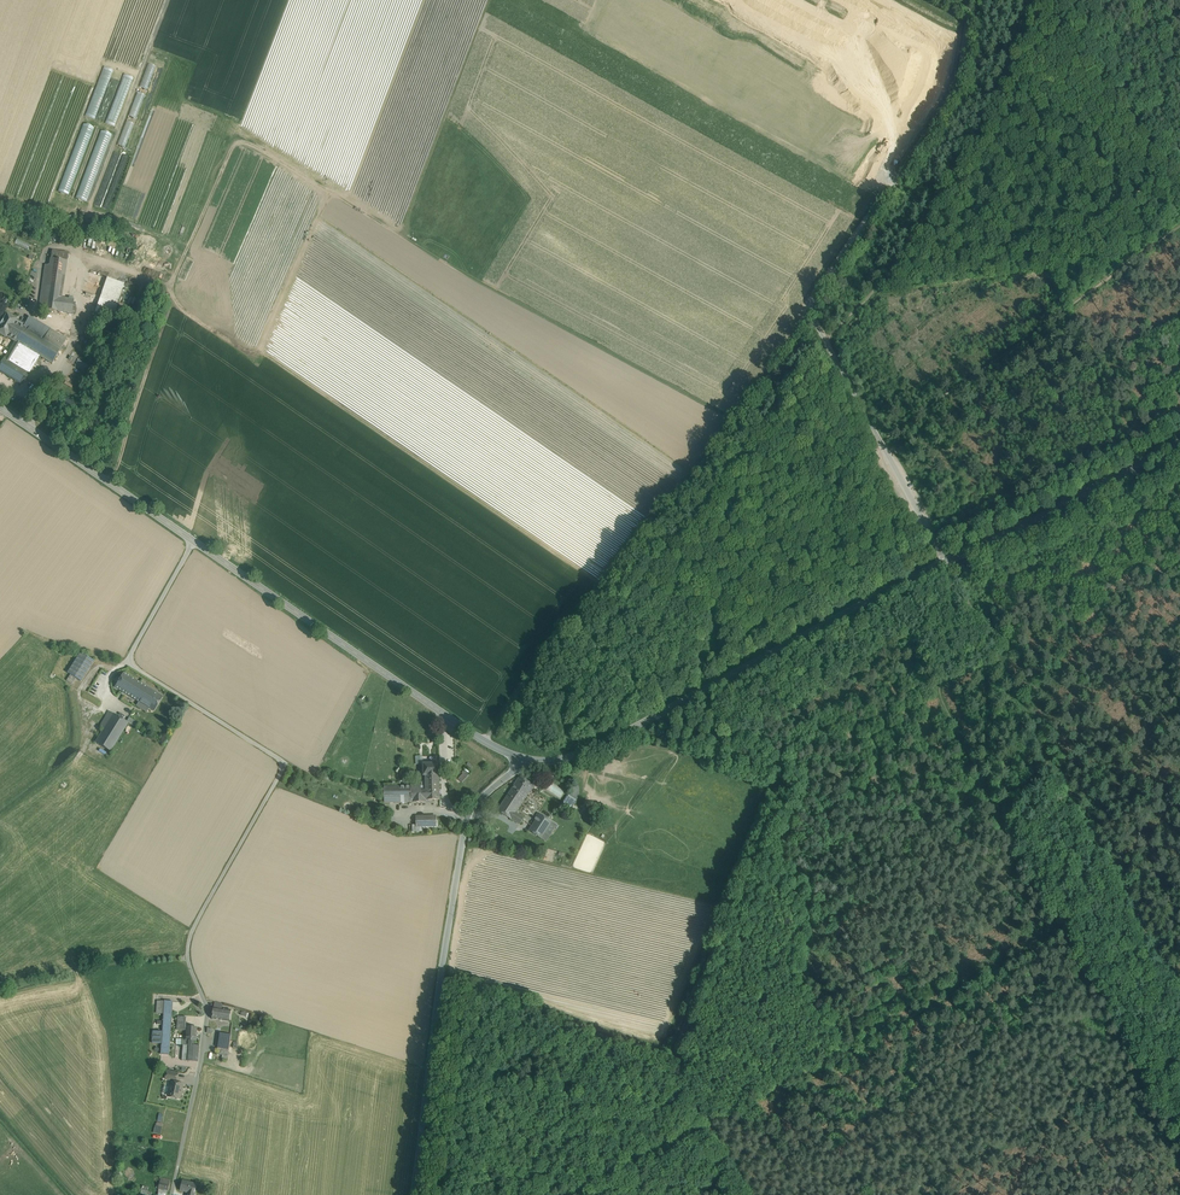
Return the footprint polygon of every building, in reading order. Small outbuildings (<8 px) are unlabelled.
[(82,123),(59,191),(69,195),(93,126),(82,123)] [(100,130),(76,198),(87,202),(110,133),(100,130)] [(17,237),(15,243),(28,249),(31,244),(17,237)] [(123,252),(125,245),(117,243),(115,253),(119,254),(119,251),(123,252)] [(52,251),(51,258),(67,261),(68,253),(52,251)] [(67,261),(51,258),(50,265),(45,302),(40,301),(39,308),(72,313),(72,312),(73,304),(74,299),(61,298),(67,261)] [(45,302),(50,265),(45,264),(40,301),(45,302)] [(96,312),(95,312),(111,316),(123,284),(107,278),(96,312)] [(15,321),(16,320),(7,314),(3,320),(0,325),(0,335),(6,338),(6,336),(15,321)] [(47,327),(29,317),(23,326),(24,327),(41,337),(47,327)] [(15,321),(6,336),(15,341),(15,342),(24,327),(23,326),(15,321)] [(10,361),(20,345),(36,354),(52,364),(61,348),(41,337),(24,327),(15,342),(15,341),(5,358),(4,358),(0,365),(0,371),(21,384),(28,372),(27,372),(10,361)] [(67,339),(47,327),(41,337),(61,348),(67,339)] [(95,348),(88,344),(85,350),(92,354),(95,348)] [(36,354),(20,345),(10,361),(27,372),(29,368),(33,361),(33,360),(36,354)] [(73,352),(68,361),(74,365),(79,356),(73,352)] [(81,653),(68,673),(76,678),(81,681),(93,661),(81,653)] [(148,688),(123,673),(115,687),(139,702),(148,688)] [(163,697),(148,688),(139,702),(154,711),(163,697)] [(109,711),(100,727),(104,729),(95,743),(110,752),(128,723),(126,722),(109,711)] [(136,722),(129,718),(126,722),(128,723),(133,726),(136,722)] [(413,764),(419,764),(423,764),(423,763),(423,755),(413,755),(413,764)] [(434,761),(428,761),(428,763),(423,763),(423,764),(423,775),(423,776),(439,775),(439,772),(439,763),(434,763),(434,761)] [(465,771),(458,778),(462,782),(469,774),(465,771)] [(439,775),(423,776),(423,780),(425,780),(426,786),(411,786),(412,803),(430,802),(430,800),(440,800),(439,775)] [(534,786),(520,777),(514,785),(528,794),(529,794),(534,786)] [(560,797),(564,791),(550,783),(546,789),(560,797)] [(576,784),(568,797),(576,802),(577,802),(579,798),(581,794),(580,786),(576,784)] [(514,785),(497,811),(511,819),(519,825),(524,818),(516,813),(528,794),(514,785)] [(400,786),(384,787),(384,803),(401,803),(400,786)] [(411,786),(400,786),(401,803),(412,803),(411,786)] [(568,797),(567,796),(562,805),(570,810),(576,802),(568,797)] [(540,813),(529,831),(547,842),(558,825),(540,813)] [(436,816),(416,817),(417,825),(417,827),(423,826),(436,826),(436,816)] [(502,837),(493,833),(491,838),(500,842),(502,837)] [(165,1001),(158,1001),(157,1013),(164,1014),(165,1001)] [(173,1002),(165,1001),(164,1014),(163,1032),(162,1044),(161,1055),(169,1055),(173,1002)] [(224,1009),(214,1008),(213,1019),(229,1022),(231,1010),(224,1009)] [(187,1017),(178,1017),(177,1030),(187,1030),(187,1027),(186,1027),(187,1017)] [(190,1040),(189,1045),(190,1045),(194,1045),(194,1041),(196,1041),(197,1028),(187,1027),(187,1030),(187,1040),(190,1040)] [(163,1032),(153,1031),(152,1043),(162,1044),(163,1032)] [(231,1035),(220,1033),(219,1039),(218,1048),(229,1050),(231,1035)] [(190,1045),(188,1061),(198,1062),(199,1046),(194,1045),(190,1045)] [(228,1059),(229,1050),(218,1048),(217,1052),(221,1053),(221,1058),(228,1059)] [(178,1073),(168,1071),(166,1079),(176,1082),(178,1073)] [(183,1085),(171,1082),(170,1088),(168,1095),(168,1096),(180,1099),(183,1085)] [(161,1134),(162,1127),(157,1126),(155,1126),(154,1133),(161,1134)] [(171,1180),(161,1178),(159,1189),(168,1191),(171,1180)] [(183,1181),(181,1191),(188,1192),(188,1194),(195,1194),(195,1193),(194,1193),(196,1184),(183,1181)] [(147,1192),(148,1188),(142,1186),(140,1194),(144,1194),(146,1194),(147,1192)]
